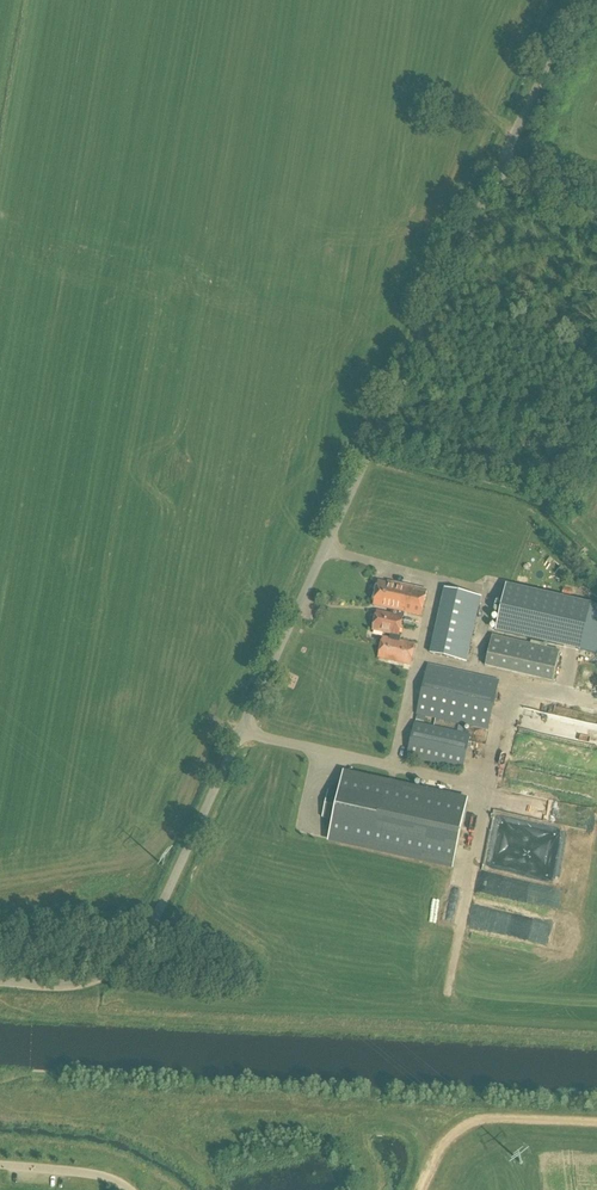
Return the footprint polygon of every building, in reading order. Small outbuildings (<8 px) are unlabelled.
[(427,591),(388,582),(386,583),(378,582),(373,605),(392,610),(391,615),(377,612),(373,630),(391,634),(389,639),(383,637),(378,658),(410,665),(415,645),(397,641),(403,612),(421,616),(427,591)] [(495,631),(596,654),(596,605),(506,584),(495,631)] [(571,597),(573,590),(564,588),(562,595),(571,597)] [(466,662),(481,597),(445,589),(431,654),(466,662)] [(553,682),(560,650),(492,635),(485,667),(553,682)] [(488,730),(499,681),(428,666),(417,715),(488,730)] [(537,707),(549,707),(549,698),(537,698),(537,707)] [(462,770),(470,735),(415,723),(408,757),(462,770)] [(593,762),(596,763),(596,752),(591,750),(587,767),(592,768),(593,762)] [(322,817),(333,820),(316,894),(440,922),(467,801),(343,773),(339,793),(328,791),(322,817)] [(522,813),(523,812),(570,823),(574,804),(501,788),(497,807),(522,813)]
